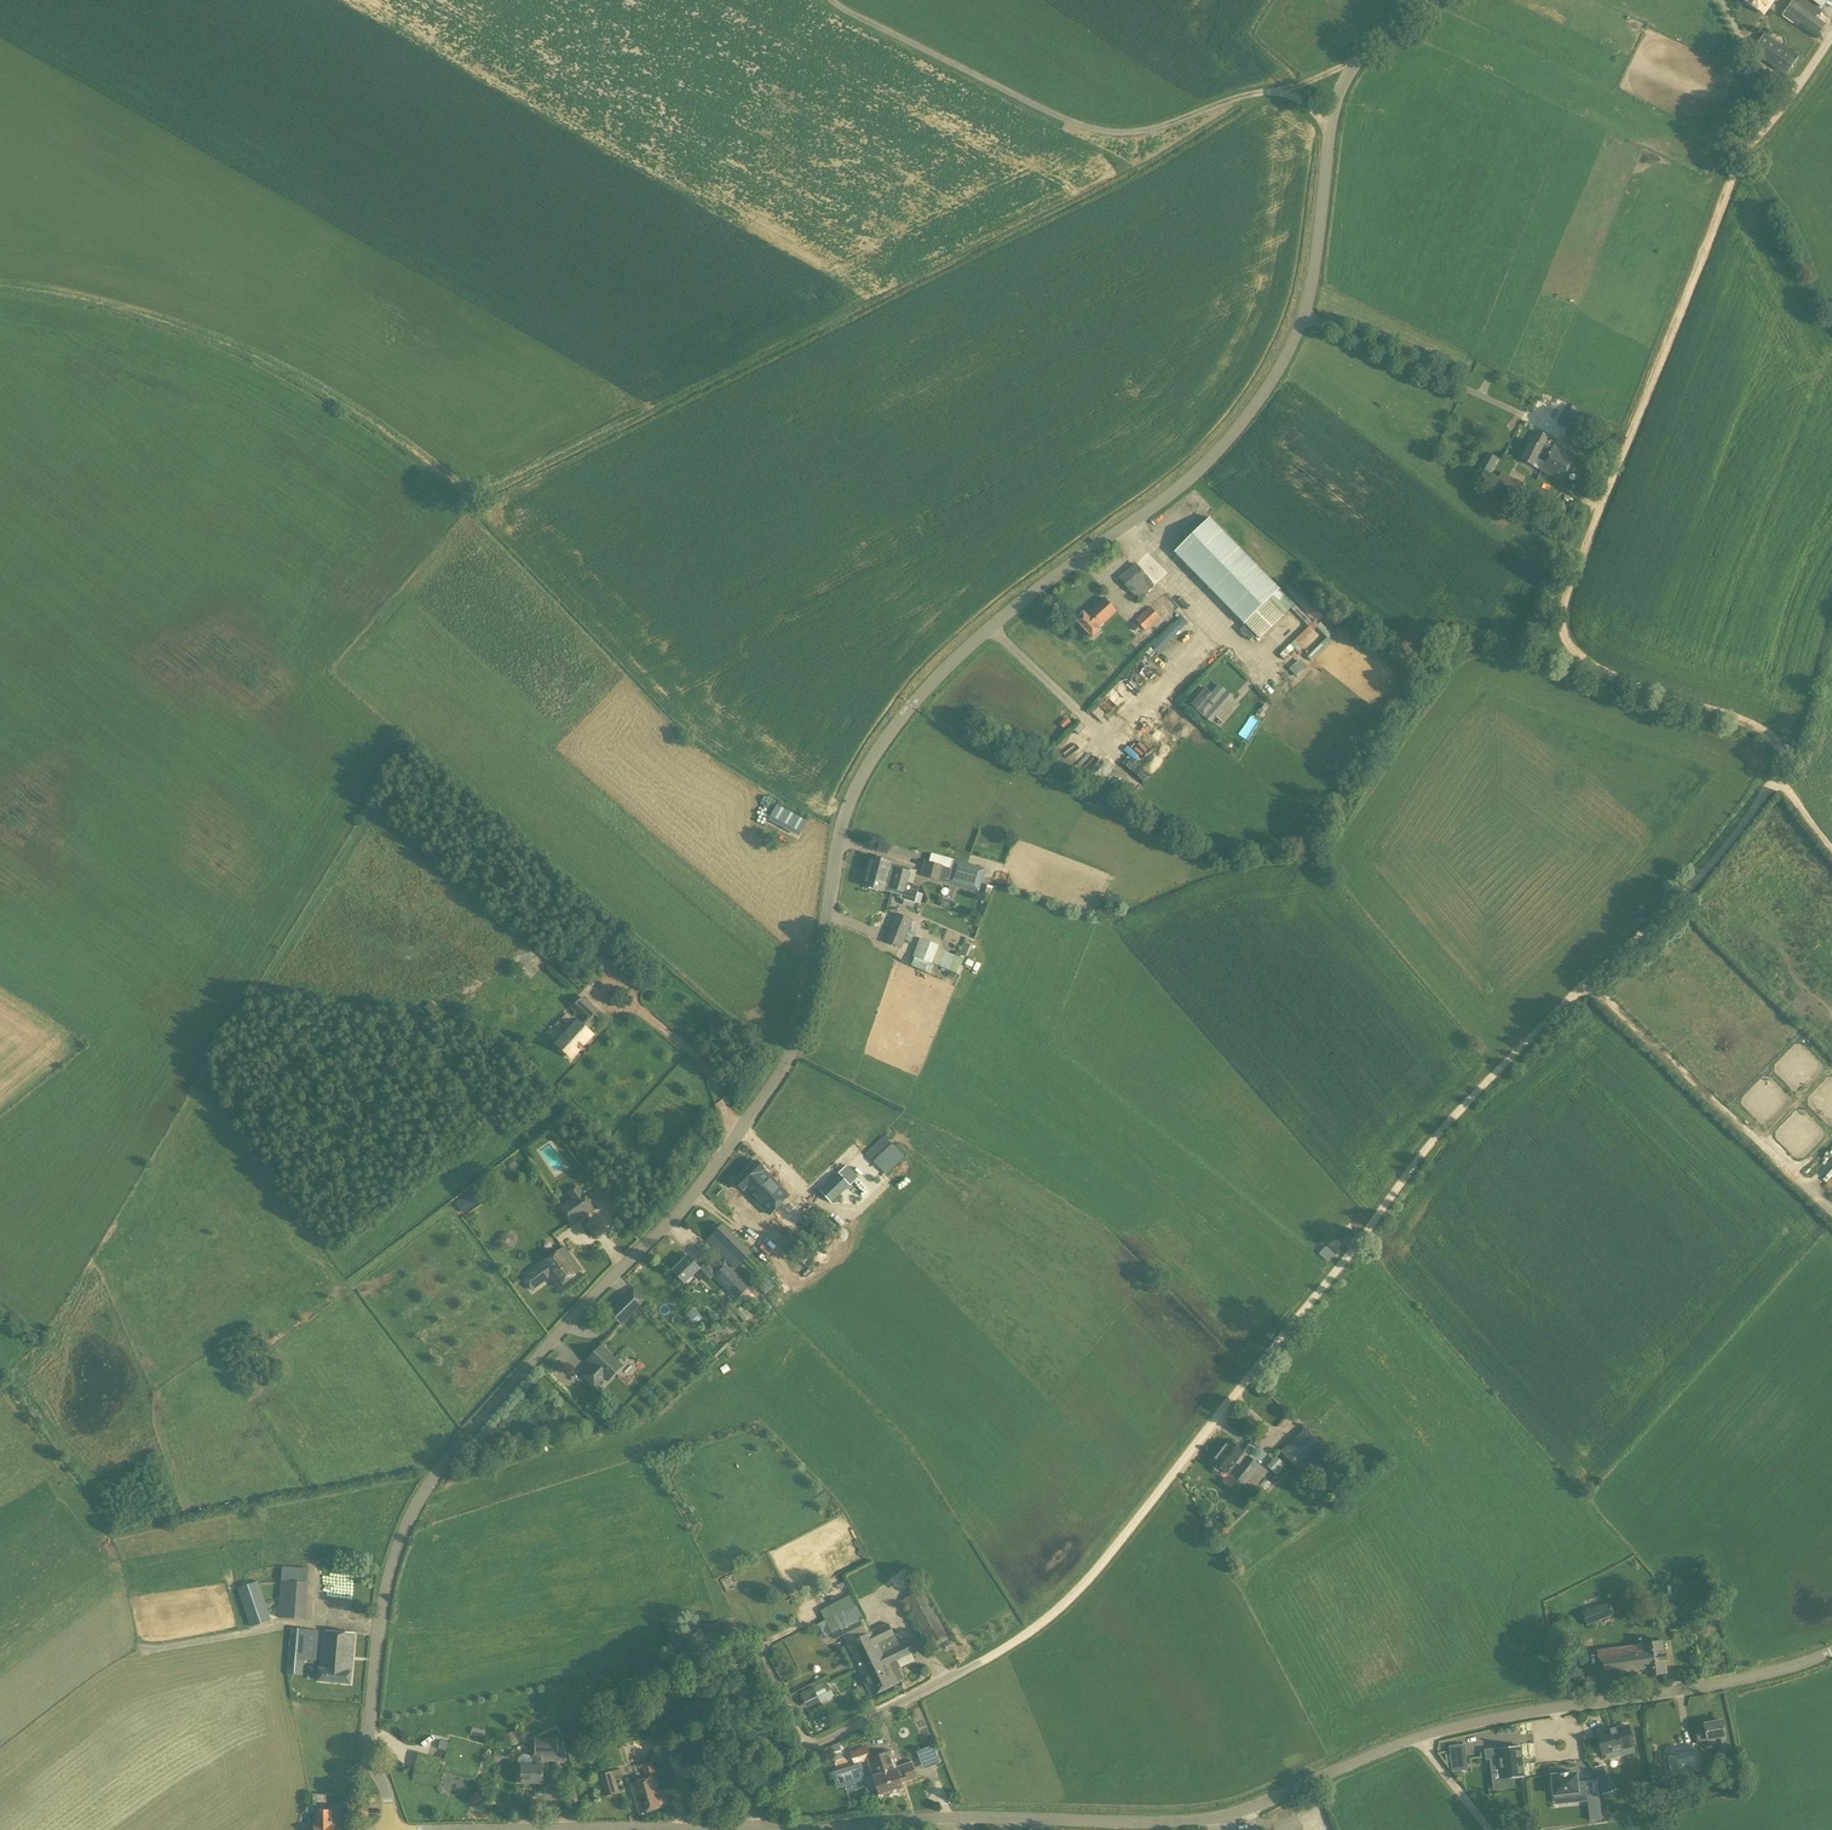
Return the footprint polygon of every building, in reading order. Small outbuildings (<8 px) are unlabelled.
[(1764,13),(1773,0),(1746,0),(1764,13)] [(1785,11),(1807,26),(1819,35),(1826,24),(1816,18),(1821,11),(1805,0),(1793,0),(1785,11)] [(1798,58),(1764,34),(1751,52),(1774,68),(1785,76),(1798,58)] [(1563,411),(1559,409),(1563,402),(1544,392),(1542,397),(1539,395),(1537,400),(1558,411),(1557,414),(1561,416),(1557,423),(1566,428),(1568,426),(1573,429),(1578,419),(1563,412),(1563,411)] [(1552,448),(1552,449),(1544,445),(1548,437),(1537,431),(1532,442),(1531,441),(1521,461),(1533,467),(1537,458),(1545,462),(1541,471),(1561,482),(1573,458),(1552,448)] [(1488,477),(1498,459),(1487,453),(1477,472),(1488,477)] [(1495,485),(1519,497),(1525,484),(1501,472),(1495,485)] [(1280,590),(1210,518),(1174,553),(1244,624),(1280,590)] [(1157,573),(1143,557),(1136,563),(1119,579),(1139,600),(1155,586),(1149,579),(1157,573)] [(1086,615),(1084,613),(1076,620),(1093,638),(1100,631),(1099,629),(1116,612),(1104,598),(1086,615)] [(1312,623),(1294,606),(1291,609),(1308,627),(1301,633),(1305,637),(1315,628),(1311,624),(1312,623)] [(1130,626),(1135,632),(1141,626),(1144,630),(1147,630),(1160,617),(1150,607),(1135,620),(1136,620),(1130,626)] [(1182,614),(1153,646),(1161,653),(1190,622),(1182,614)] [(1323,621),(1318,625),(1326,637),(1331,634),(1323,621)] [(1307,658),(1311,662),(1332,641),(1328,637),(1307,658)] [(1219,685),(1212,693),(1206,688),(1191,705),(1197,710),(1197,711),(1211,723),(1234,698),(1219,685)] [(1066,719),(1060,725),(1065,729),(1070,724),(1066,719)] [(1160,765),(1170,754),(1156,741),(1146,752),(1160,765)] [(1147,756),(1140,766),(1152,775),(1160,765),(1147,756)] [(801,831),(806,822),(788,812),(781,826),(795,834),(798,829),(801,831)] [(873,858),(869,871),(908,883),(913,884),(917,870),(891,863),(873,858)] [(924,861),(920,876),(949,884),(949,883),(978,891),(984,869),(955,861),(953,868),(952,868),(928,861),(924,861)] [(908,883),(869,871),(865,885),(883,891),(903,896),(902,900),(915,903),(919,885),(913,884),(908,883)] [(884,942),(902,949),(905,940),(911,942),(916,929),(910,926),(913,919),(895,912),(884,942)] [(912,957),(912,958),(909,967),(928,974),(931,966),(932,964),(956,974),(961,959),(936,949),(937,946),(919,940),(912,957)] [(971,945),(965,943),(960,954),(966,956),(971,945)] [(605,966),(610,961),(604,956),(599,961),(605,966)] [(583,998),(573,1008),(583,1017),(579,1022),(578,1021),(571,1029),(566,1025),(559,1032),(564,1036),(556,1044),(571,1058),(593,1035),(587,1030),(602,1015),(583,998)] [(904,1157),(892,1144),(884,1136),(865,1153),(869,1158),(885,1175),(904,1157)] [(513,1159),(507,1163),(511,1169),(517,1165),(513,1159)] [(770,1217),(790,1196),(765,1170),(757,1161),(735,1183),(743,1191),(744,1190),(750,1196),(742,1204),(750,1212),(758,1204),(770,1217)] [(848,1165),(820,1192),(832,1203),(860,1176),(848,1165)] [(455,1202),(464,1214),(482,1201),(473,1189),(455,1202)] [(565,1208),(554,1217),(565,1232),(586,1216),(575,1201),(570,1195),(561,1202),(565,1208)] [(780,1212),(761,1230),(768,1238),(787,1220),(780,1212)] [(748,1281),(764,1265),(723,1224),(707,1241),(748,1281)] [(514,1240),(514,1239),(514,1238),(514,1237),(513,1236),(513,1235),(512,1235),(512,1234),(511,1233),(510,1233),(509,1233),(509,1232),(508,1232),(507,1232),(506,1232),(505,1232),(504,1233),(503,1233),(502,1233),(502,1234),(501,1234),(501,1235),(500,1236),(500,1237),(499,1238),(499,1239),(499,1240),(499,1241),(499,1242),(500,1242),(500,1243),(501,1244),(501,1245),(502,1245),(502,1246),(503,1246),(504,1246),(504,1247),(505,1247),(506,1247),(507,1247),(508,1247),(509,1247),(510,1246),(511,1246),(512,1245),(512,1244),(513,1244),(513,1243),(514,1242),(514,1241),(514,1240)] [(1319,1254),(1327,1261),(1334,1254),(1327,1246),(1319,1254)] [(563,1247),(523,1278),(533,1291),(544,1282),(541,1278),(547,1274),(557,1288),(581,1271),(563,1247)] [(685,1281),(696,1270),(704,1278),(702,1279),(707,1284),(714,1276),(710,1272),(711,1270),(704,1263),(700,1266),(689,1254),(673,1269),(685,1281)] [(739,1280),(726,1265),(715,1276),(729,1290),(739,1280)] [(645,1300),(634,1289),(610,1312),(621,1324),(645,1300)] [(744,1300),(753,1293),(749,1289),(740,1296),(744,1300)] [(695,1309),(688,1314),(692,1320),(699,1315),(695,1309)] [(654,1319),(659,1316),(655,1311),(650,1315),(654,1319)] [(622,1366),(602,1346),(588,1360),(593,1366),(583,1376),(594,1387),(605,1377),(608,1380),(622,1366)] [(1301,1473),(1326,1448),(1305,1428),(1280,1452),(1301,1473)] [(1261,1441),(1254,1437),(1251,1441),(1258,1445),(1261,1441)] [(1266,1471),(1228,1442),(1212,1462),(1250,1492),(1266,1471)] [(1277,1455),(1268,1465),(1277,1474),(1286,1464),(1277,1455)] [(309,1569),(282,1566),(281,1580),(278,1618),(305,1620),(309,1569)] [(722,1580),(727,1591),(738,1586),(733,1575),(722,1580)] [(258,1581),(237,1588),(251,1626),(251,1627),(272,1620),(258,1581)] [(947,1636),(923,1589),(906,1598),(931,1645),(947,1636)] [(1582,1612),(1587,1626),(1613,1615),(1608,1602),(1582,1612)] [(825,1620),(832,1634),(862,1619),(854,1605),(825,1620)] [(899,1644),(889,1622),(849,1643),(865,1674),(862,1676),(872,1696),(898,1683),(897,1682),(903,1679),(899,1669),(900,1669),(897,1662),(915,1654),(908,1640),(899,1644)] [(290,1629),(287,1675),(302,1676),(303,1659),(316,1660),(318,1631),(290,1629)] [(319,1669),(318,1681),(351,1683),(355,1634),(324,1631),(321,1669),(319,1669)] [(1641,1645),(1597,1651),(1601,1681),(1645,1676),(1645,1677),(1666,1674),(1662,1641),(1641,1644),(1641,1645)] [(813,1687),(821,1703),(834,1696),(826,1680),(813,1687)] [(817,1708),(809,1711),(811,1716),(819,1712),(817,1708)] [(1705,1727),(1695,1728),(1697,1740),(1716,1736),(1720,1756),(1728,1754),(1725,1735),(1726,1734),(1723,1718),(1704,1721),(1705,1727)] [(1597,1734),(1603,1755),(1606,1754),(1607,1759),(1623,1755),(1622,1750),(1633,1747),(1628,1726),(1615,1729),(1615,1728),(1609,1729),(1610,1730),(1597,1734)] [(481,1729),(473,1727),(471,1734),(479,1736),(481,1729)] [(557,1761),(568,1761),(563,1742),(558,1742),(558,1739),(536,1739),(535,1755),(532,1755),(532,1766),(522,1766),(522,1772),(516,1772),(516,1783),(522,1783),(543,1783),(543,1766),(543,1757),(557,1757),(557,1761)] [(1439,1752),(1450,1752),(1450,1740),(1439,1740),(1439,1752)] [(605,1741),(597,1744),(599,1751),(607,1748),(605,1741)] [(934,1745),(918,1751),(924,1767),(940,1761),(934,1745)] [(1523,1777),(1520,1746),(1498,1748),(1498,1749),(1485,1750),(1486,1759),(1499,1758),(1502,1780),(1523,1777)] [(868,1747),(851,1752),(854,1765),(869,1761),(874,1776),(874,1777),(867,1780),(871,1791),(878,1789),(880,1797),(903,1789),(901,1782),(899,1775),(912,1771),(909,1763),(896,1768),(891,1752),(871,1758),(868,1747)] [(1698,1751),(1667,1757),(1671,1776),(1702,1771),(1698,1751)] [(1466,1759),(1452,1760),(1453,1771),(1467,1769),(1466,1759)] [(639,1814),(664,1806),(651,1762),(643,1765),(647,1778),(630,1784),(639,1814)] [(621,1769),(598,1775),(605,1796),(620,1793),(615,1776),(622,1774),(621,1769)] [(1597,1775),(1602,1794),(1612,1791),(1607,1772),(1597,1775)] [(1551,1791),(1553,1790),(1554,1795),(1577,1792),(1578,1802),(1588,1801),(1586,1782),(1577,1783),(1576,1773),(1552,1775),(1552,1780),(1550,1780),(1551,1791)] [(326,1794),(313,1794),(313,1803),(326,1803),(326,1794)] [(1599,1794),(1588,1795),(1588,1801),(1590,1820),(1601,1819),(1599,1794)] [(349,1813),(354,1813),(354,1816),(368,1816),(368,1807),(349,1807),(349,1813)] [(315,1825),(315,1829),(335,1829),(335,1825),(331,1825),(331,1811),(318,1811),(318,1825),(315,1825)]
